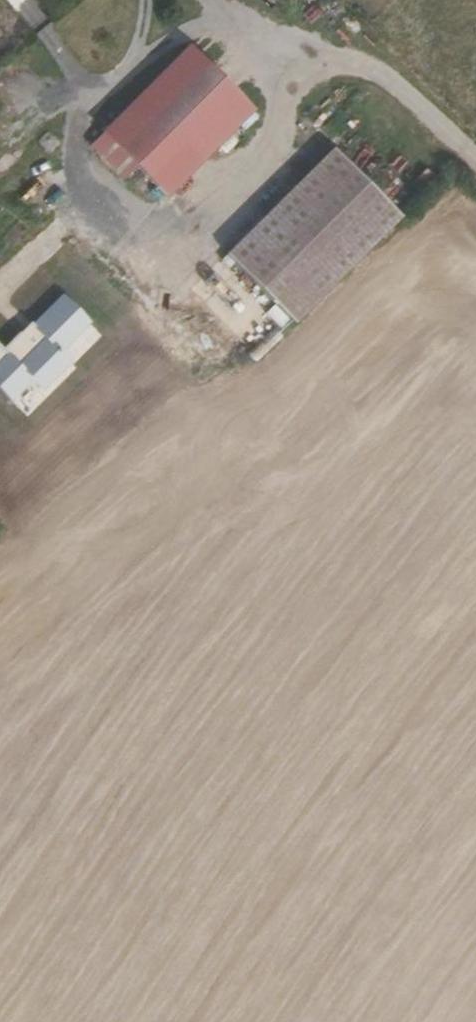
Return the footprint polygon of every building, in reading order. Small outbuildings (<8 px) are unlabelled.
[(166,198),(254,110),(189,46),(101,133),(166,198)] [(336,149),(328,156),(228,256),(296,324),(398,222),(403,217),(336,149)]
